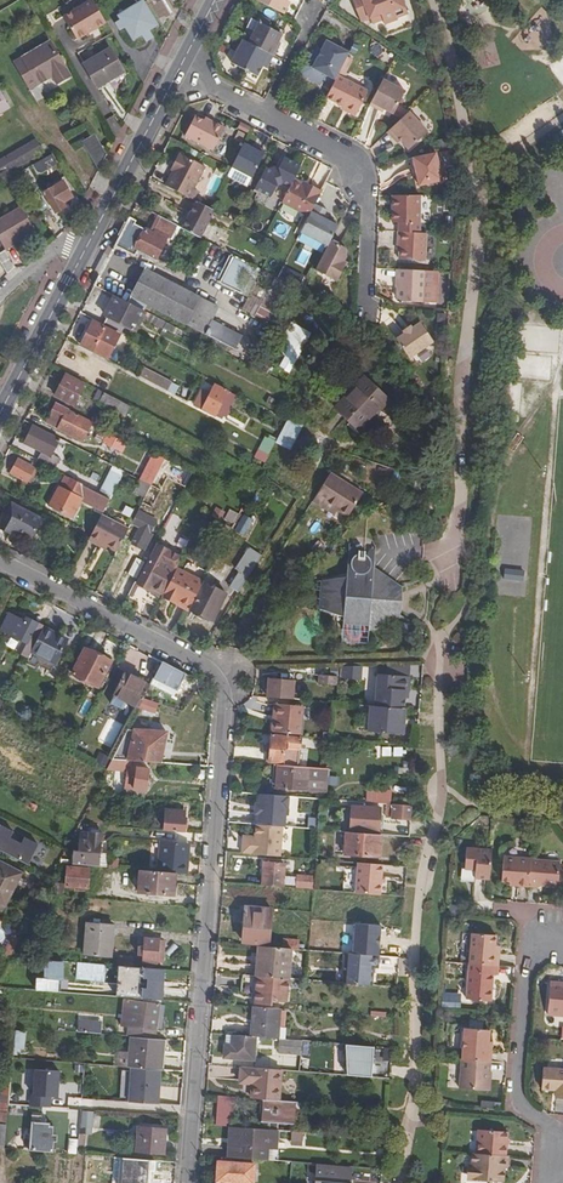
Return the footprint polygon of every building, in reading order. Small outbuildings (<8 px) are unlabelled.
[(92,0),(91,0),(63,17),(77,40),(106,23),(92,0)] [(148,30),(157,26),(144,0),(141,0),(113,14),(129,46),(151,35),(148,30)] [(256,3),(284,17),(288,7),(285,5),(287,0),(258,0),(256,3)] [(356,5),(363,18),(366,26),(375,23),(376,27),(388,24),(387,22),(408,15),(403,0),(354,0),(356,5)] [(257,27),(248,45),(271,57),(273,58),(278,48),(276,47),(281,36),(266,28),(269,24),(261,20),(257,28),(257,27)] [(50,42),(13,63),(29,90),(52,77),(57,84),(70,75),(50,42)] [(271,57),(248,45),(243,43),(231,65),(256,78),(262,67),(264,63),(267,65),(271,57)] [(338,77),(349,55),(326,43),(321,53),(323,54),(319,61),(317,60),(312,70),(335,82),(338,77)] [(109,48),(83,64),(98,88),(124,72),(109,48)] [(338,77),(335,82),(326,99),(342,107),(357,115),(368,93),(338,77)] [(405,94),(383,82),(370,107),(379,112),(380,109),(393,116),(405,94)] [(11,109),(0,91),(0,115),(11,109)] [(355,119),(357,115),(342,107),(340,111),(355,119)] [(409,114),(387,133),(394,141),(397,138),(401,143),(409,152),(428,134),(409,114)] [(210,126),(203,122),(203,123),(194,119),(184,139),(213,153),(224,131),(211,124),(210,126)] [(250,129),(240,124),(237,130),(247,135),(250,129)] [(82,143),(99,170),(107,154),(95,135),(82,143)] [(7,157),(15,169),(42,153),(34,140),(7,157)] [(446,142),(438,143),(440,151),(448,150),(446,142)] [(245,146),(244,145),(232,168),(235,169),(251,178),(252,178),(261,160),(265,153),(256,148),(255,151),(245,146)] [(442,182),(437,154),(412,160),(418,187),(442,182)] [(176,165),(165,187),(193,202),(198,193),(193,191),(204,168),(178,155),(174,164),(176,165)] [(7,157),(0,161),(0,178),(15,169),(7,157)] [(294,182),(301,168),(284,159),(279,170),(279,173),(272,174),(270,173),(265,171),(255,191),(270,199),(277,187),(279,186),(283,184),(290,188),(294,182)] [(53,187),(43,194),(56,213),(67,205),(64,201),(74,194),(64,180),(62,181),(52,167),(43,172),(53,187)] [(246,187),(251,178),(235,169),(232,168),(231,171),(228,177),(246,187)] [(290,188),(286,196),(282,205),(298,213),(309,219),(315,206),(322,192),(310,186),(308,189),(294,182),(290,188)] [(420,198),(394,198),(394,213),(392,213),(392,224),(399,225),(420,225),(420,198)] [(210,211),(196,203),(182,230),(199,239),(213,212),(210,211)] [(327,248),(331,242),(338,227),(323,220),(327,211),(315,206),(309,219),(306,224),(301,235),(319,244),(327,248)] [(0,220),(0,243),(5,251),(13,246),(11,243),(33,230),(20,208),(0,220)] [(176,227),(159,218),(152,232),(154,233),(152,238),(142,232),(133,251),(154,261),(157,255),(161,257),(163,252),(160,251),(165,242),(167,243),(176,227)] [(399,234),(420,235),(420,225),(399,225),(399,234)] [(176,227),(167,243),(172,245),(181,229),(176,227)] [(426,235),(420,235),(399,234),(398,234),(397,245),(400,245),(400,262),(424,263),(426,235)] [(343,264),(345,259),(345,250),(331,242),(327,248),(325,253),(318,266),(340,277),(341,275),(346,265),(343,264)] [(229,255),(217,282),(241,294),(254,267),(229,255)] [(337,283),(340,277),(318,266),(315,272),(337,283)] [(144,272),(128,304),(143,312),(146,306),(232,349),(239,335),(212,321),(217,309),(144,272)] [(425,303),(426,273),(397,272),(396,282),(399,283),(397,300),(403,303),(425,303)] [(115,300),(102,325),(128,339),(141,313),(115,300)] [(243,302),(241,313),(269,320),(272,310),(243,302)] [(68,339),(78,342),(85,321),(76,318),(68,339)] [(119,336),(93,323),(81,346),(106,359),(119,336)] [(420,325),(396,340),(409,359),(433,343),(420,325)] [(308,334),(291,326),(281,345),(284,347),(281,354),(287,356),(281,367),(289,371),(308,334)] [(243,352),(249,340),(241,335),(235,348),(243,352)] [(256,357),(251,368),(266,376),(271,365),(256,357)] [(110,368),(96,360),(86,379),(107,389),(113,377),(107,374),(110,368)] [(66,375),(73,378),(77,370),(62,362),(58,371),(66,375)] [(141,369),(137,377),(155,387),(159,379),(141,369)] [(73,378),(66,375),(54,398),(73,407),(85,384),(73,378)] [(388,402),(363,378),(335,409),(360,432),(388,402)] [(162,380),(158,388),(166,392),(170,384),(162,380)] [(197,408),(208,386),(202,383),(191,404),(197,408)] [(227,392),(215,386),(202,410),(215,417),(227,392)] [(120,403),(98,391),(93,402),(115,413),(120,403)] [(69,411),(56,404),(45,425),(82,443),(92,424),(68,412),(69,411)] [(287,421),(275,443),(289,450),(301,427),(287,420),(287,421)] [(51,455),(58,440),(33,427),(24,445),(41,453),(37,462),(53,471),(59,460),(51,455)] [(101,433),(103,428),(102,427),(95,441),(103,445),(107,436),(101,433)] [(107,436),(103,445),(119,453),(124,443),(126,440),(109,431),(103,428),(101,433),(107,436)] [(258,452),(268,457),(275,443),(266,438),(258,452)] [(165,459),(157,456),(150,469),(151,469),(143,484),(150,488),(165,459)] [(150,488),(144,499),(156,505),(175,465),(165,459),(150,488)] [(33,469),(16,461),(9,475),(26,483),(33,469)] [(252,470),(238,497),(245,501),(259,474),(252,470)] [(312,502),(323,509),(325,504),(337,511),(348,518),(362,495),(330,474),(312,502)] [(99,494),(70,479),(65,489),(59,487),(48,508),(72,520),(80,502),(103,514),(110,500),(108,498),(99,494)] [(106,481),(99,494),(108,498),(114,486),(106,481)] [(144,499),(150,488),(143,484),(141,483),(134,495),(144,500),(144,499)] [(325,504),(323,509),(334,516),(337,511),(325,504)] [(0,526),(0,530),(9,535),(11,531),(30,540),(40,520),(11,506),(0,526)] [(220,521),(224,512),(214,507),(210,516),(220,521)] [(238,515),(230,511),(225,519),(234,524),(238,515)] [(138,512),(130,525),(139,529),(131,545),(144,552),(153,535),(149,533),(155,521),(138,512)] [(217,523),(204,516),(198,528),(211,535),(217,523)] [(243,516),(243,517),(234,532),(244,537),(253,521),(244,517),(243,516)] [(116,553),(127,532),(114,525),(101,517),(90,538),(88,542),(97,547),(99,544),(106,548),(116,553)] [(224,542),(231,529),(217,523),(211,535),(224,542)] [(319,542),(310,552),(317,557),(326,548),(319,542)] [(144,570),(142,569),(134,584),(136,585),(136,584),(150,591),(152,588),(162,593),(170,576),(156,569),(166,551),(157,546),(144,570)] [(238,594),(261,557),(248,549),(234,570),(239,573),(229,588),(238,594)] [(179,558),(166,551),(156,569),(170,576),(179,558)] [(335,621),(341,623),(339,645),(366,647),(367,629),(397,614),(397,609),(391,605),(392,598),(398,594),(398,589),(369,574),(371,566),(371,563),(370,560),(368,558),(365,557),(365,552),(359,552),(358,556),(356,556),(355,557),(354,559),(353,561),(352,563),(352,569),(346,570),(346,574),(322,580),(312,582),(310,609),(319,613),(335,621)] [(134,584),(142,569),(132,564),(124,578),(134,584)] [(184,574),(176,570),(163,595),(177,603),(175,606),(188,613),(189,610),(203,584),(184,574)] [(159,597),(162,593),(152,588),(150,591),(136,584),(136,585),(159,597)] [(225,595),(203,584),(189,610),(212,621),(225,595)] [(31,653),(43,629),(25,620),(23,624),(8,616),(0,631),(23,642),(17,654),(28,659),(31,653)] [(67,641),(43,629),(31,653),(55,665),(67,641)] [(111,664),(84,651),(72,675),(98,688),(111,664)] [(186,676),(162,663),(153,680),(177,692),(186,676)] [(360,670),(342,668),(341,680),(359,681),(360,670)] [(138,709),(149,687),(125,675),(110,704),(123,710),(127,703),(138,709)] [(376,675),(374,707),(401,710),(403,710),(404,699),(404,692),(408,692),(409,678),(376,675)] [(336,677),(318,676),(317,685),(336,687),(336,677)] [(265,699),(290,701),(292,681),(267,679),(266,689),(265,699)] [(272,719),(271,735),(298,737),(301,707),(277,705),(276,719),(272,719)] [(374,707),(370,707),(367,733),(401,736),(402,725),(399,725),(401,710),(374,707)] [(99,743),(112,746),(119,722),(106,718),(99,743)] [(134,763),(159,765),(166,734),(127,731),(112,761),(134,763)] [(271,737),(269,762),(282,764),(284,751),(299,753),(301,740),(271,737)] [(99,754),(95,763),(105,768),(109,759),(99,754)] [(112,761),(107,770),(125,773),(124,782),(135,783),(132,799),(144,800),(149,771),(137,769),(137,772),(133,771),(134,763),(112,761)] [(328,771),(276,766),(274,790),(326,794),(328,771)] [(386,806),(390,806),(391,793),(366,791),(365,804),(386,806)] [(231,793),(230,804),(245,805),(246,794),(231,793)] [(259,816),(258,826),(282,828),(286,829),(288,798),(287,798),(261,795),(260,806),(262,808),(261,814),(259,816)] [(390,806),(386,806),(385,819),(409,821),(409,819),(410,808),(390,806)] [(381,810),(351,807),(350,832),(379,834),(381,810)] [(184,812),(166,811),(164,831),(185,833),(186,819),(183,819),(184,812)] [(309,819),(308,830),(318,831),(319,820),(309,819)] [(242,855),(279,858),(282,828),(258,826),(256,826),(255,839),(254,846),(243,845),(242,855)] [(0,828),(0,855),(27,867),(37,845),(0,828)] [(98,867),(100,832),(77,831),(76,851),(69,851),(69,866),(98,867)] [(381,836),(345,833),(344,856),(379,858),(381,836)] [(243,838),(243,845),(254,846),(255,839),(243,838)] [(159,843),(157,873),(175,875),(186,875),(187,865),(183,864),(184,845),(159,843)] [(492,887),(494,858),(467,856),(467,871),(477,872),(476,886),(492,887)] [(532,867),(532,866),(502,863),(499,888),(517,890),(517,893),(530,894),(532,867)] [(379,897),(381,866),(356,864),(354,895),(379,897)] [(0,865),(0,910),(2,911),(20,875),(0,865)] [(263,887),(282,889),(284,867),(265,865),(263,887)] [(560,869),(532,867),(530,894),(541,895),(541,892),(558,893),(560,869)] [(90,870),(67,868),(66,888),(88,889),(90,870)] [(174,896),(175,875),(157,873),(140,872),(138,894),(174,896)] [(294,888),(310,889),(311,875),(295,875),(294,888)] [(483,900),(484,891),(473,890),(472,899),(483,900)] [(133,917),(134,917),(158,919),(159,908),(146,907),(146,909),(133,909),(133,917)] [(244,912),(242,946),(259,947),(269,948),(272,911),(262,910),(262,913),(244,912)] [(87,924),(84,957),(111,959),(113,926),(87,924)] [(472,939),(470,970),(499,973),(499,960),(494,959),(495,941),(472,939)] [(143,964),(156,965),(158,941),(145,940),(143,964)] [(164,942),(158,941),(156,965),(162,965),(164,942)] [(282,941),(282,949),(291,950),(298,950),(299,941),(282,941)] [(261,978),(288,980),(291,950),(282,949),(269,948),(259,947),(258,959),(256,978),(261,978)] [(343,985),(371,986),(372,955),(344,954),(343,985)] [(119,957),(118,968),(119,968),(131,969),(132,957),(119,957)] [(103,981),(104,964),(76,963),(75,979),(103,981)] [(64,966),(37,964),(36,977),(63,979),(64,966)] [(131,969),(119,968),(119,978),(136,979),(136,969),(134,969),(131,969)] [(498,981),(499,973),(470,970),(467,1002),(490,1004),(492,981),(498,981)] [(261,978),(256,978),(242,977),(241,993),(255,995),(254,1005),(270,1006),(271,1002),(286,1003),(288,980),(261,978)] [(458,1008),(459,994),(441,993),(440,1007),(458,1008)] [(551,994),(549,1023),(562,1024),(562,995),(551,994)] [(138,1039),(156,1040),(159,1006),(132,1004),(131,1016),(140,1016),(138,1039)] [(253,1008),(251,1038),(256,1039),(278,1040),(280,1028),(281,1011),(253,1008)] [(77,1019),(75,1032),(90,1034),(92,1021),(77,1019)] [(278,1040),(286,1041),(287,1027),(283,1027),(283,1028),(280,1028),(278,1040)] [(10,1054),(19,1056),(25,1032),(15,1030),(10,1054)] [(256,1039),(251,1038),(232,1037),(231,1047),(225,1047),(224,1059),(253,1062),(256,1039)] [(465,1037),(462,1068),(491,1070),(492,1058),(488,1058),(489,1038),(465,1037)] [(161,1072),(164,1040),(156,1040),(138,1039),(131,1038),(129,1070),(161,1072)] [(286,1041),(278,1040),(277,1055),(301,1057),(302,1042),(286,1041)] [(372,1078),(372,1047),(343,1046),(342,1077),(372,1078)] [(389,1061),(390,1048),(381,1048),(381,1061),(389,1061)] [(342,1054),(334,1055),(334,1069),(342,1069),(342,1054)] [(491,1070),(462,1068),(460,1095),(489,1097),(491,1070)] [(55,1108),(57,1071),(26,1069),(24,1106),(55,1108)] [(279,1102),(282,1072),(240,1069),(239,1085),(243,1085),(251,1086),(250,1099),(263,1101),(279,1102)] [(545,1074),(544,1095),(558,1095),(558,1102),(562,1102),(562,1075),(545,1074)] [(25,1076),(15,1075),(13,1094),(23,1095),(25,1076)] [(10,1085),(1,1085),(0,1099),(0,1151),(5,1151),(10,1085)] [(236,1098),(218,1097),(215,1127),(230,1128),(233,1128),(236,1098)] [(279,1102),(263,1101),(261,1123),(294,1126),(295,1112),(303,1113),(304,1104),(279,1102)] [(43,1124),(43,1115),(27,1115),(26,1152),(51,1152),(52,1124),(43,1124)] [(230,1128),(228,1158),(266,1161),(267,1149),(276,1150),(276,1148),(277,1132),(233,1128),(230,1128)] [(166,1131),(138,1129),(136,1153),(164,1155),(166,1131)] [(385,1139),(385,1131),(375,1130),(374,1138),(385,1139)] [(86,1134),(78,1134),(77,1148),(85,1149),(86,1134)] [(479,1137),(478,1160),(507,1163),(508,1139),(479,1137)] [(65,1154),(74,1155),(75,1140),(67,1139),(65,1154)] [(509,1163),(507,1163),(478,1160),(473,1159),(472,1182),(504,1182),(504,1175),(509,1175),(509,1163)] [(101,1182),(113,1182),(114,1164),(102,1163),(101,1182)] [(218,1163),(217,1179),(230,1180),(230,1182),(253,1182),(254,1166),(218,1163)] [(349,1165),(309,1166),(310,1182),(350,1182),(349,1165)]
